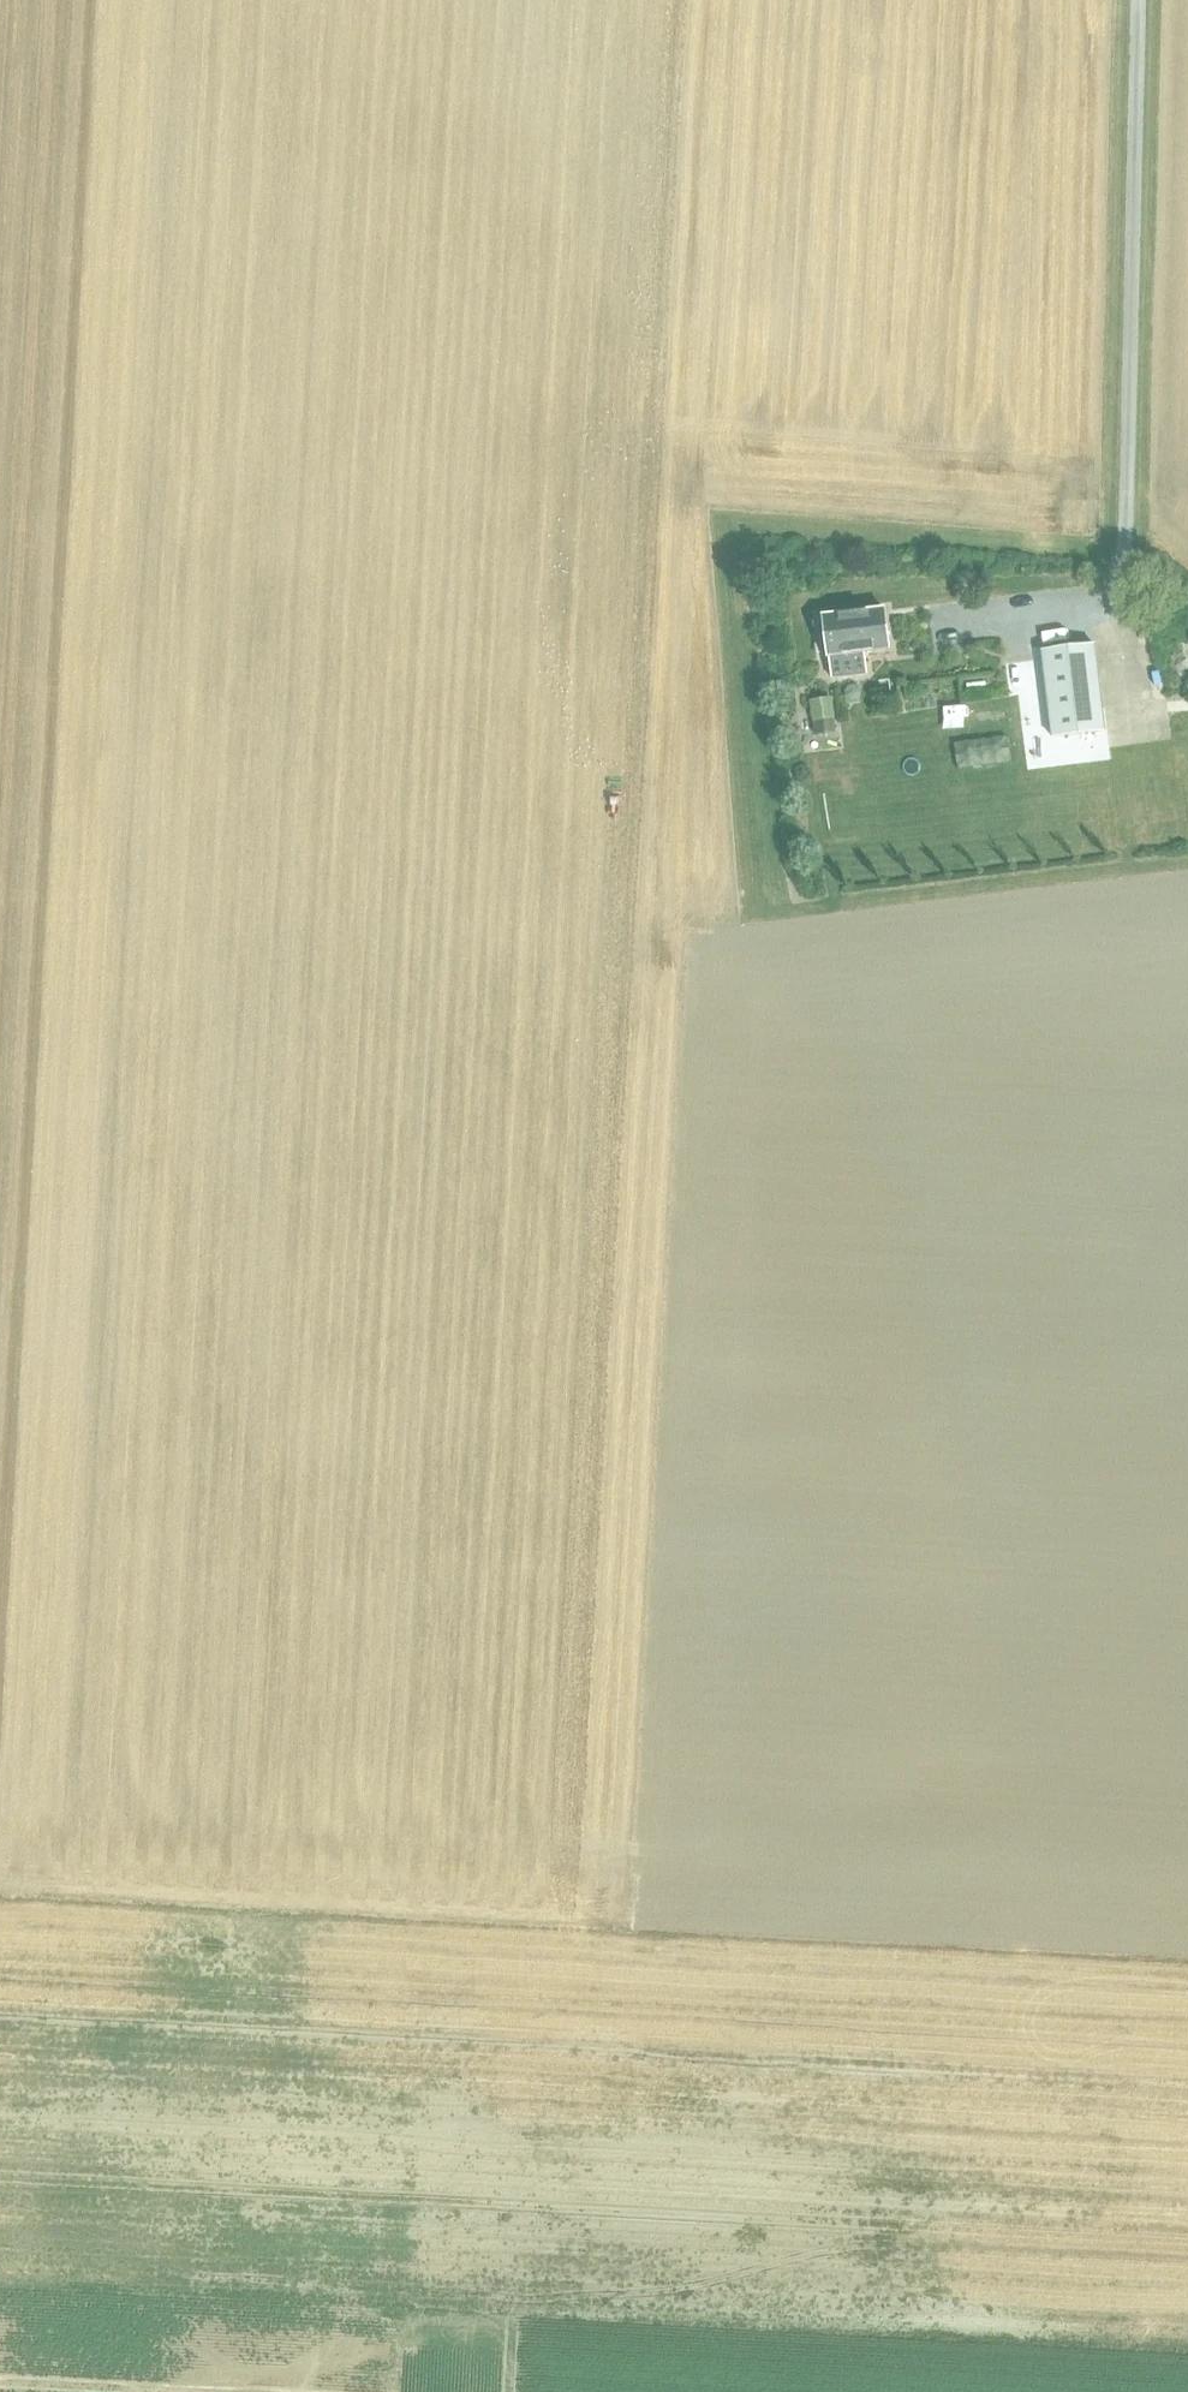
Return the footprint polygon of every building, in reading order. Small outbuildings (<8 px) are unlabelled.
[(828,658),(838,657),(846,656),(847,661),(864,659),(863,654),(890,651),(885,609),(824,617),(828,658)] [(1042,651),(1053,737),(1105,731),(1095,645),(1042,651)] [(1064,740),(1064,759),(1111,758),(1110,739),(1064,740)]
